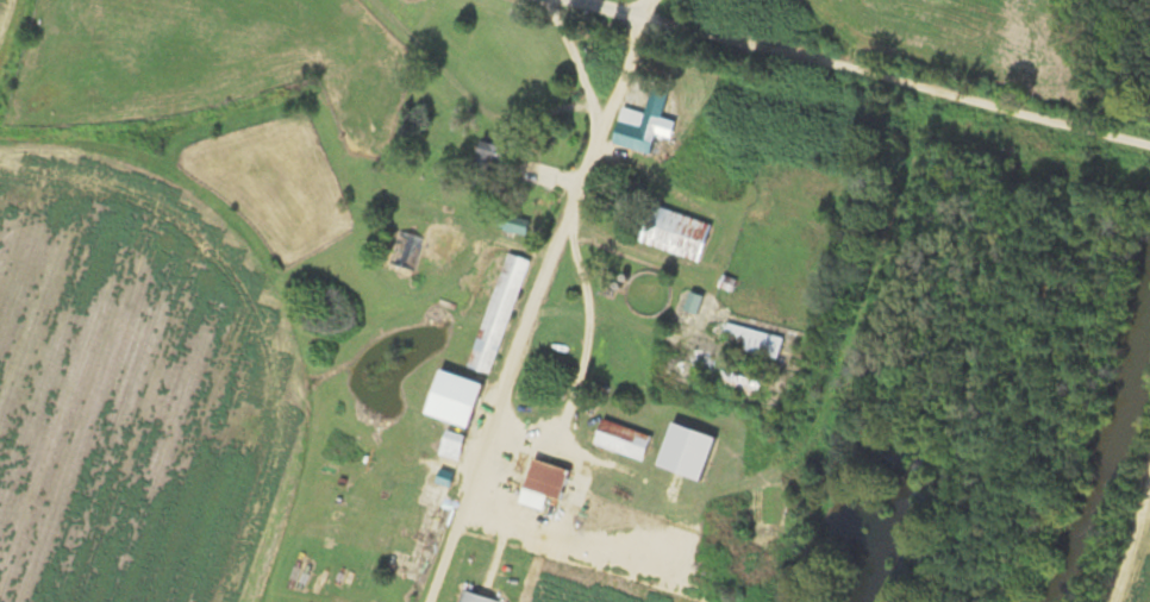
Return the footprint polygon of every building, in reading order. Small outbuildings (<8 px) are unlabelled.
[(664,117),(624,107),(615,145),(654,155),(664,117)] [(482,165),(514,174),(522,148),(489,139),(482,165)] [(715,225),(654,205),(642,242),(703,262),(715,225)] [(527,234),(531,223),(515,218),(511,229),(527,234)] [(388,267),(413,275),(425,239),(400,231),(388,267)] [(492,375),(531,260),(509,252),(470,368),(492,375)] [(786,338),(728,323),(713,384),(770,399),(786,338)] [(439,401),(477,414),(482,399),(444,387),(439,401)] [(647,462),(655,436),(605,420),(596,446),(647,462)] [(707,481),(720,437),(674,424),(661,467),(707,481)] [(462,461),(469,437),(449,431),(443,456),(462,461)] [(574,472),(537,459),(527,488),(564,502),(574,472)] [(499,601),(460,589),(457,601),(499,601)]
